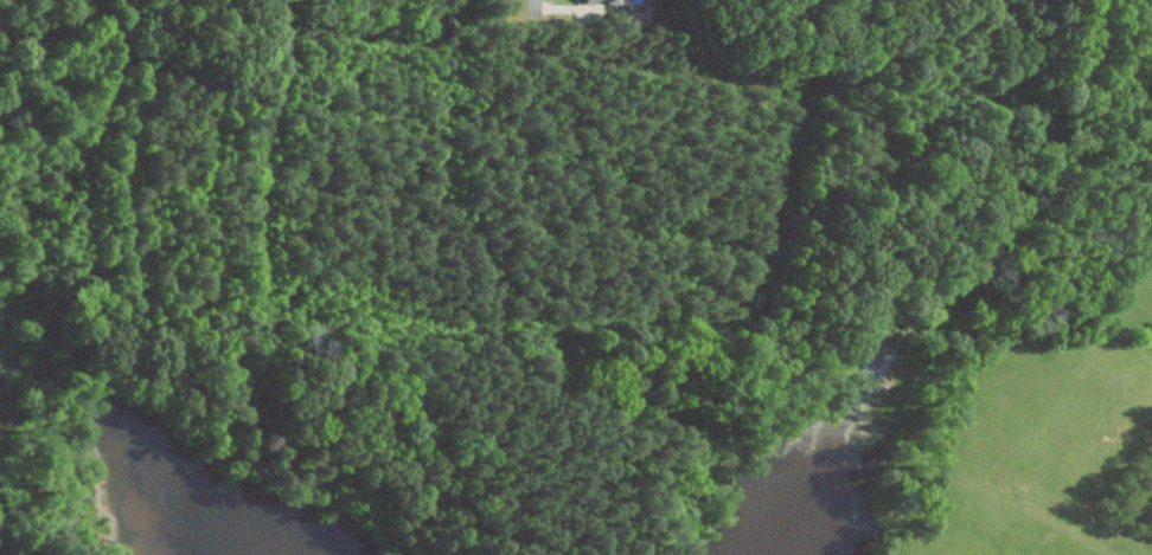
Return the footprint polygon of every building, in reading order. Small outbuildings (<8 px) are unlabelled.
[(649,10),(632,10),(632,24),(649,24),(649,10)]
